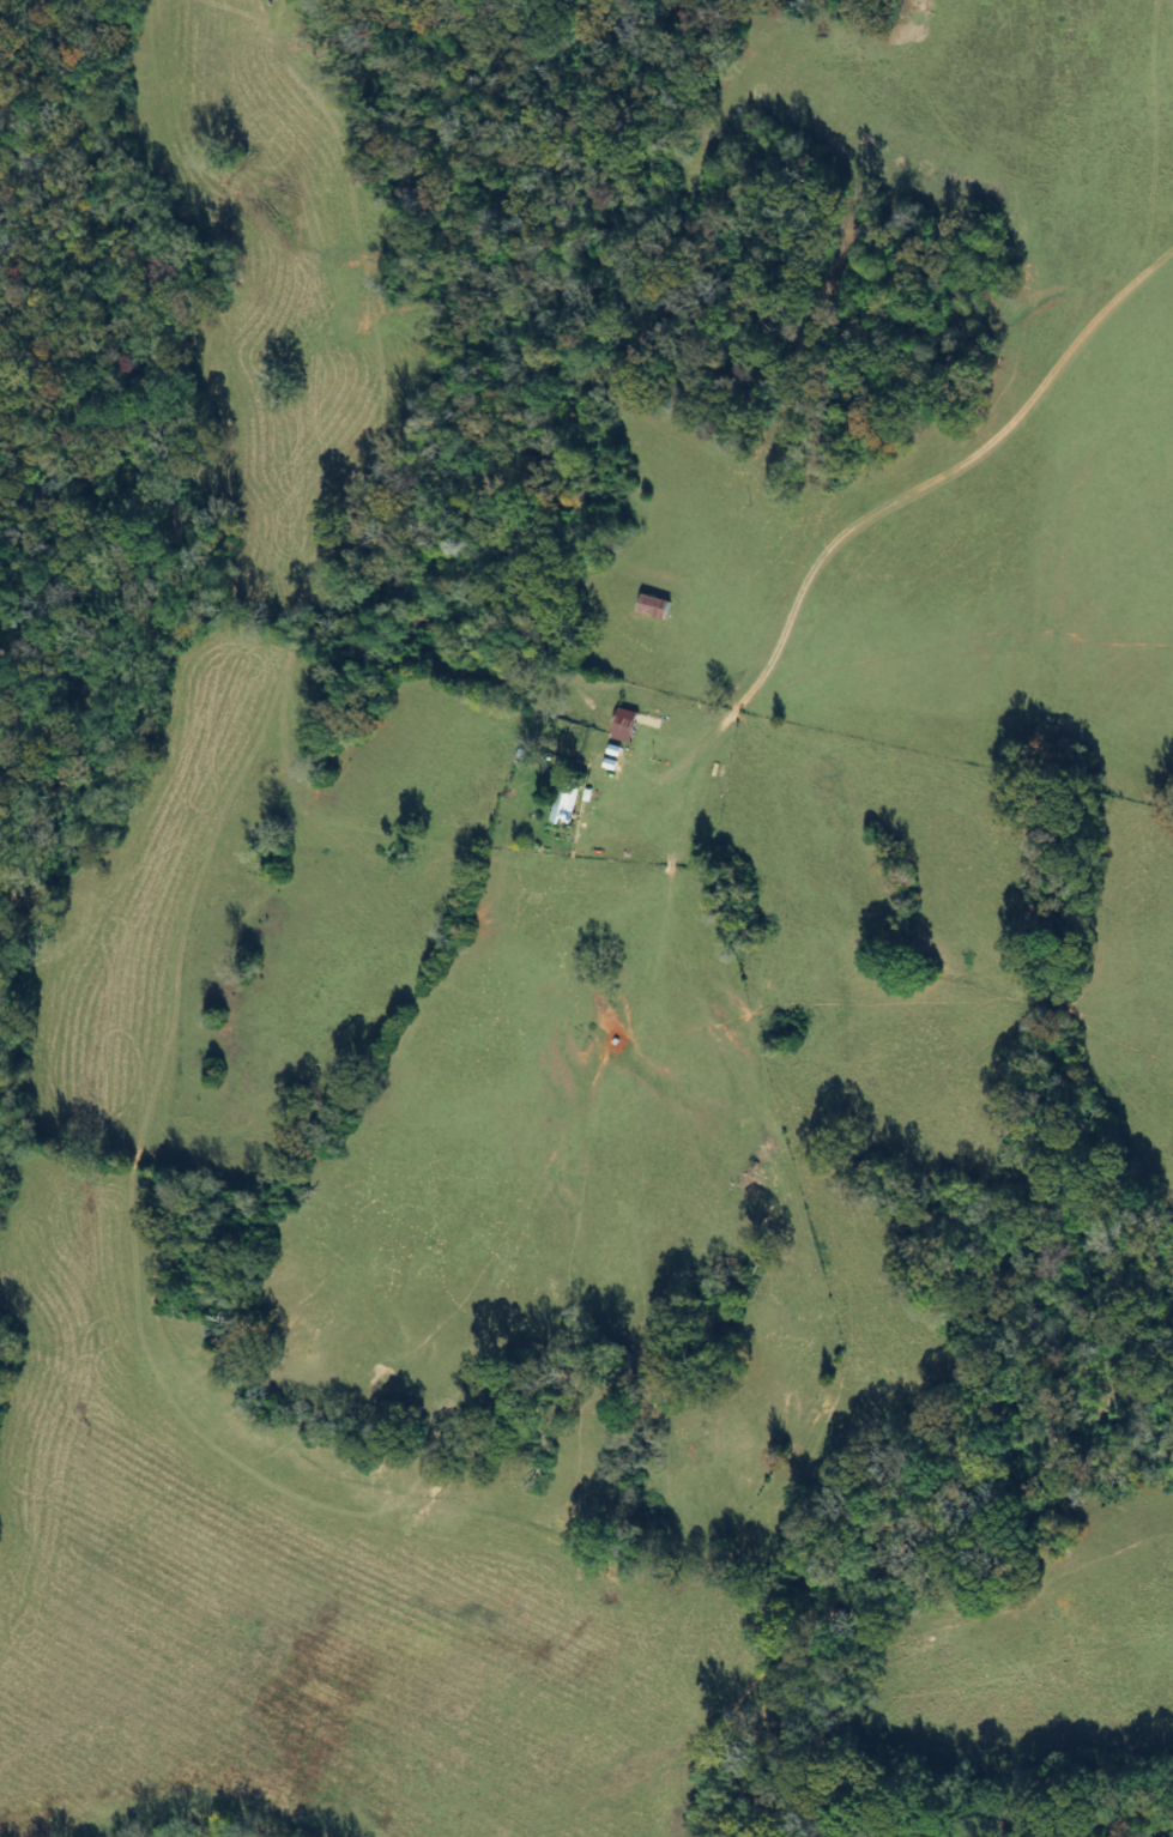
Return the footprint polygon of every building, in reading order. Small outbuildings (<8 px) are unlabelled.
[(629,614),(664,623),(669,604),(634,595),(629,614)]
